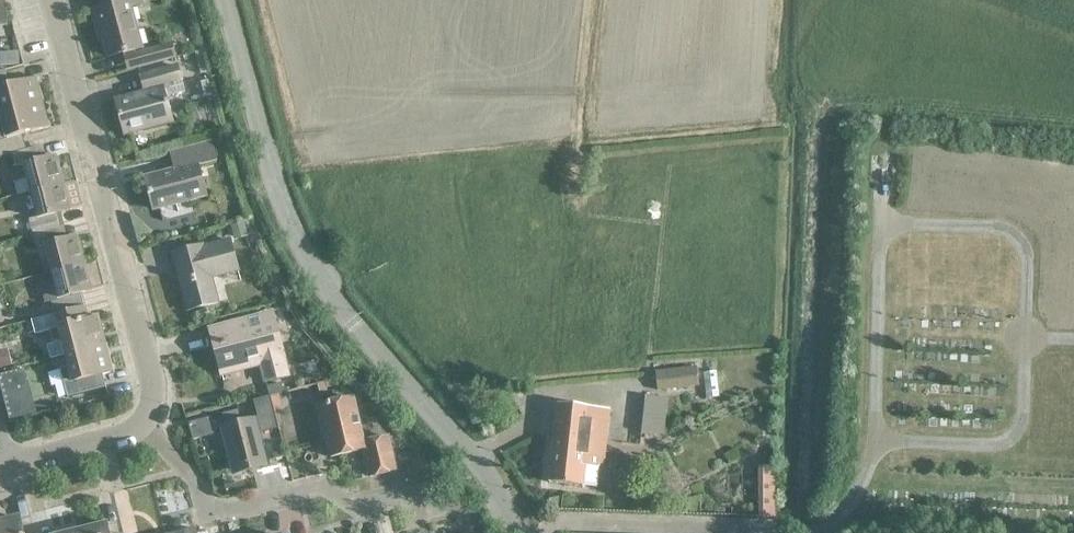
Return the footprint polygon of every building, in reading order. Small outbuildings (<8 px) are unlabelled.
[(141,4),(140,0),(103,0),(105,7),(92,11),(96,28),(100,27),(108,56),(122,52),(122,54),(140,49),(129,7),(141,4)] [(127,70),(175,57),(171,44),(123,56),(127,70)] [(164,97),(183,93),(176,67),(140,76),(145,94),(116,101),(125,134),(171,121),(164,97)] [(42,104),(35,79),(9,86),(5,70),(0,71),(0,115),(42,104)] [(0,129),(0,158),(12,155),(27,151),(23,136),(49,129),(42,104),(0,115),(0,118),(3,129),(0,129)] [(197,168),(215,163),(210,144),(170,155),(174,171),(145,179),(153,209),(205,196),(197,168)] [(27,151),(12,155),(16,168),(11,169),(18,196),(31,192),(63,184),(56,157),(39,162),(36,148),(27,151)] [(33,235),(58,228),(54,215),(70,210),(63,184),(31,192),(38,218),(29,221),(33,235)] [(53,272),(84,264),(77,237),(61,241),(58,228),(33,235),(37,249),(46,246),(53,272)] [(210,278),(238,271),(230,241),(202,249),(202,246),(171,254),(186,311),(216,303),(210,278)] [(84,264),(53,272),(57,287),(43,291),(46,304),(51,303),(55,315),(79,309),(75,295),(91,291),(84,264)] [(65,355),(105,344),(97,316),(87,319),(84,307),(79,309),(55,315),(31,322),(34,335),(50,331),(53,345),(61,343),(65,355)] [(272,315),(247,321),(209,331),(218,367),(247,360),(249,367),(259,364),(264,381),(288,375),(272,315)] [(68,368),(60,370),(67,398),(70,408),(108,398),(105,388),(102,374),(112,371),(105,344),(65,355),(68,368)] [(0,352),(0,369),(11,367),(7,351),(0,352)] [(696,368),(655,373),(658,390),(698,386),(696,368)] [(0,376),(0,380),(10,419),(36,412),(25,370),(0,376)] [(716,371),(703,373),(705,399),(718,397),(716,371)] [(647,396),(643,433),(664,435),(668,398),(647,396)] [(363,443),(353,398),(317,407),(322,430),(324,430),(331,458),(364,450),(370,477),(396,472),(388,437),(363,443)] [(262,431),(275,428),(268,399),(255,402),(262,431)] [(604,468),(611,409),(561,403),(552,482),(592,486),(594,467),(604,468)] [(214,436),(210,419),(189,424),(193,441),(214,436)] [(234,469),(263,461),(253,423),(223,431),(234,469)] [(18,518),(0,523),(0,532),(22,532),(18,518)] [(107,524),(79,531),(79,532),(109,532),(107,524)]
